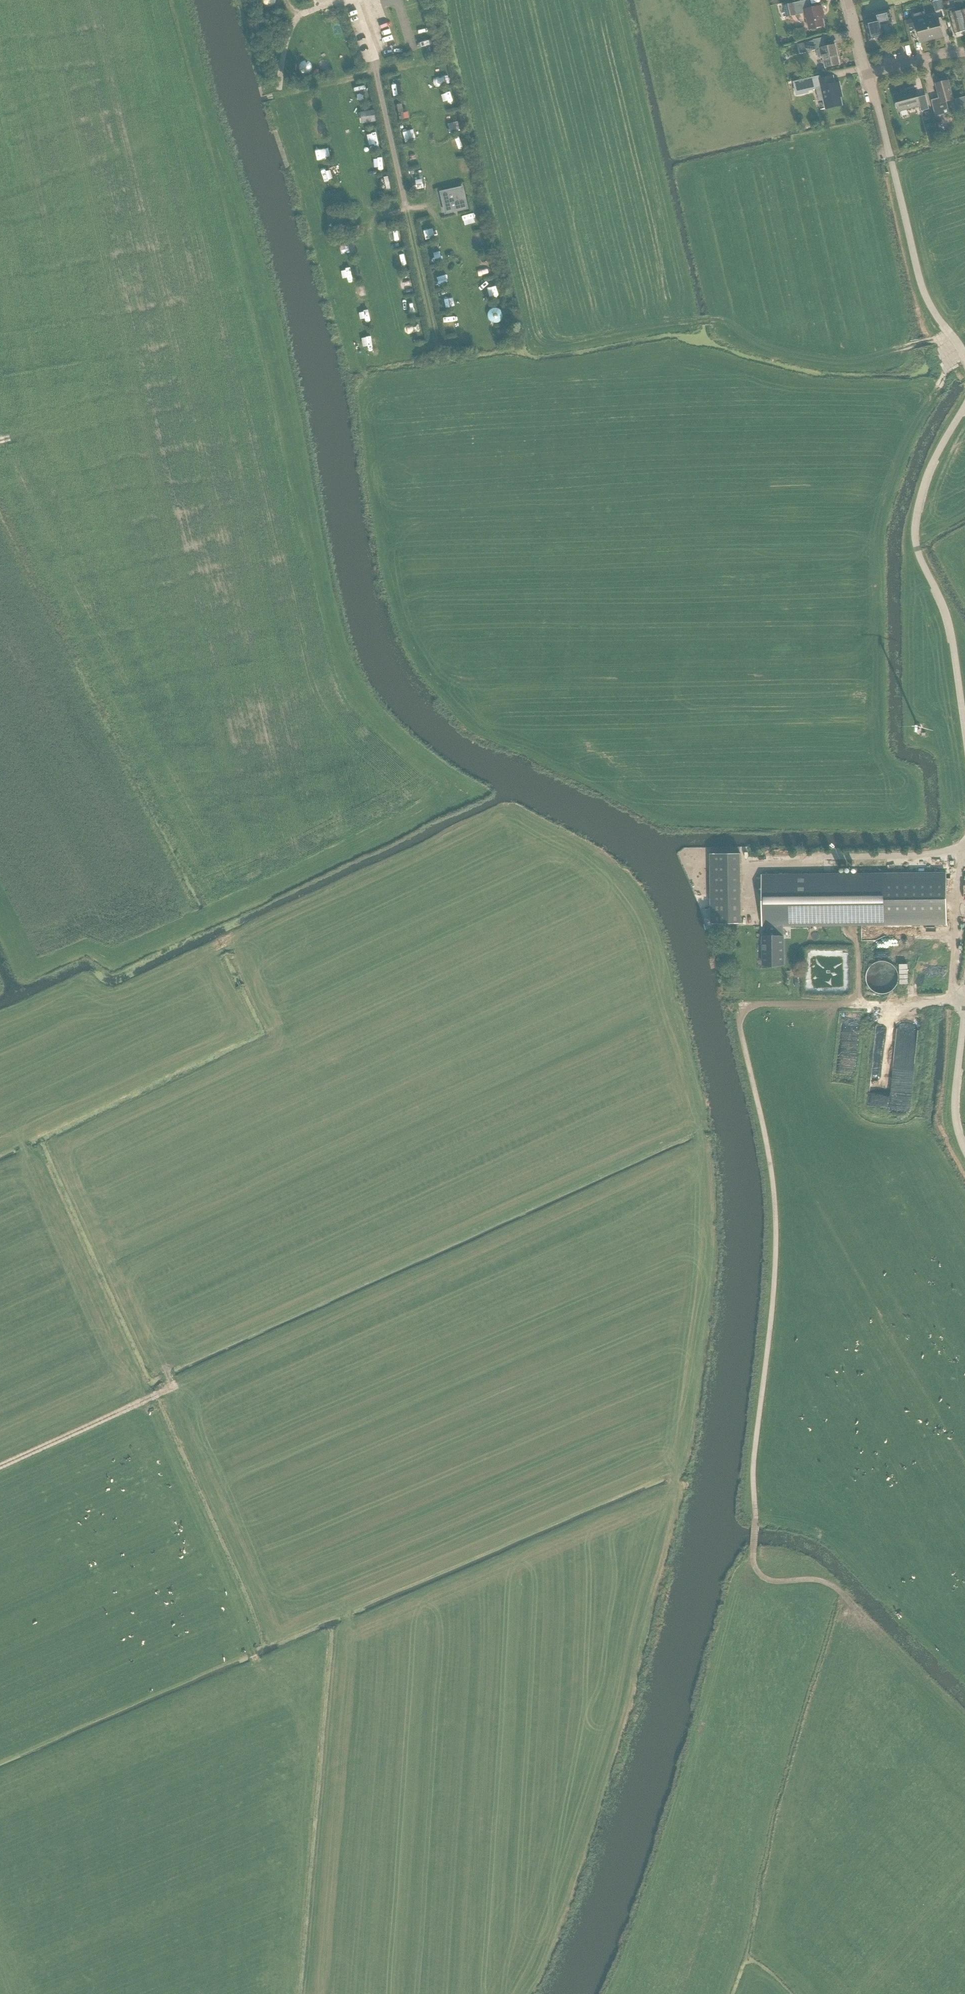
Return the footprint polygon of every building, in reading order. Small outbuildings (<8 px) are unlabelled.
[(809,0),(793,3),(783,5),(786,18),(795,16),(804,14),(805,18),(806,18),(809,30),(825,26),(822,15),(824,14),(822,6),(811,9),(809,0)] [(943,10),(940,0),(938,0),(933,1),(936,12),(943,10)] [(869,31),(868,32),(870,41),(886,37),(883,25),(892,23),(889,10),(874,14),(875,20),(865,22),(867,29),(868,29),(869,31)] [(960,11),(949,14),(955,34),(964,31),(964,29),(960,11)] [(938,18),(927,21),(932,40),(943,37),(938,18)] [(932,40),(927,21),(916,24),(921,43),(932,40)] [(813,40),(813,41),(805,43),(800,44),(802,54),(807,52),(816,50),(818,57),(823,56),(826,68),(840,65),(835,45),(826,47),(824,38),(813,40)] [(835,84),(833,77),(816,81),(818,89),(821,88),(826,109),(842,105),(840,97),(842,97),(839,83),(835,84)] [(812,89),(810,81),(795,85),(796,93),(812,89)] [(953,100),(948,81),(936,84),(939,98),(931,100),(936,117),(950,113),(947,102),(953,100)] [(903,93),(894,95),(899,112),(920,106),(921,112),(929,109),(926,96),(918,98),(916,91),(903,94),(903,93)] [(412,132),(402,134),(404,142),(414,140),(412,132)] [(445,212),(466,208),(461,188),(441,193),(443,200),(447,198),(449,205),(444,206),(445,212)] [(438,220),(423,223),(425,234),(440,232),(438,220)] [(740,853),(710,854),(712,924),(742,924),(740,853)] [(947,873),(762,875),(763,926),(768,926),(768,938),(763,938),(763,961),(780,961),(780,939),(783,939),(783,928),(777,928),(777,926),(947,924),(947,873)] [(899,980),(899,977),(898,972),(897,969),(895,967),(892,964),(889,962),(885,961),(881,961),(878,962),(875,963),(872,965),(869,968),(868,970),(867,974),(866,978),(867,982),(869,986),(872,990),(877,993),(881,994),(884,994),(888,993),(892,991),(895,988),(898,984),(899,980)] [(891,1109),(910,1111),(915,1079),(900,1077),(899,1088),(894,1087),(891,1109)]
